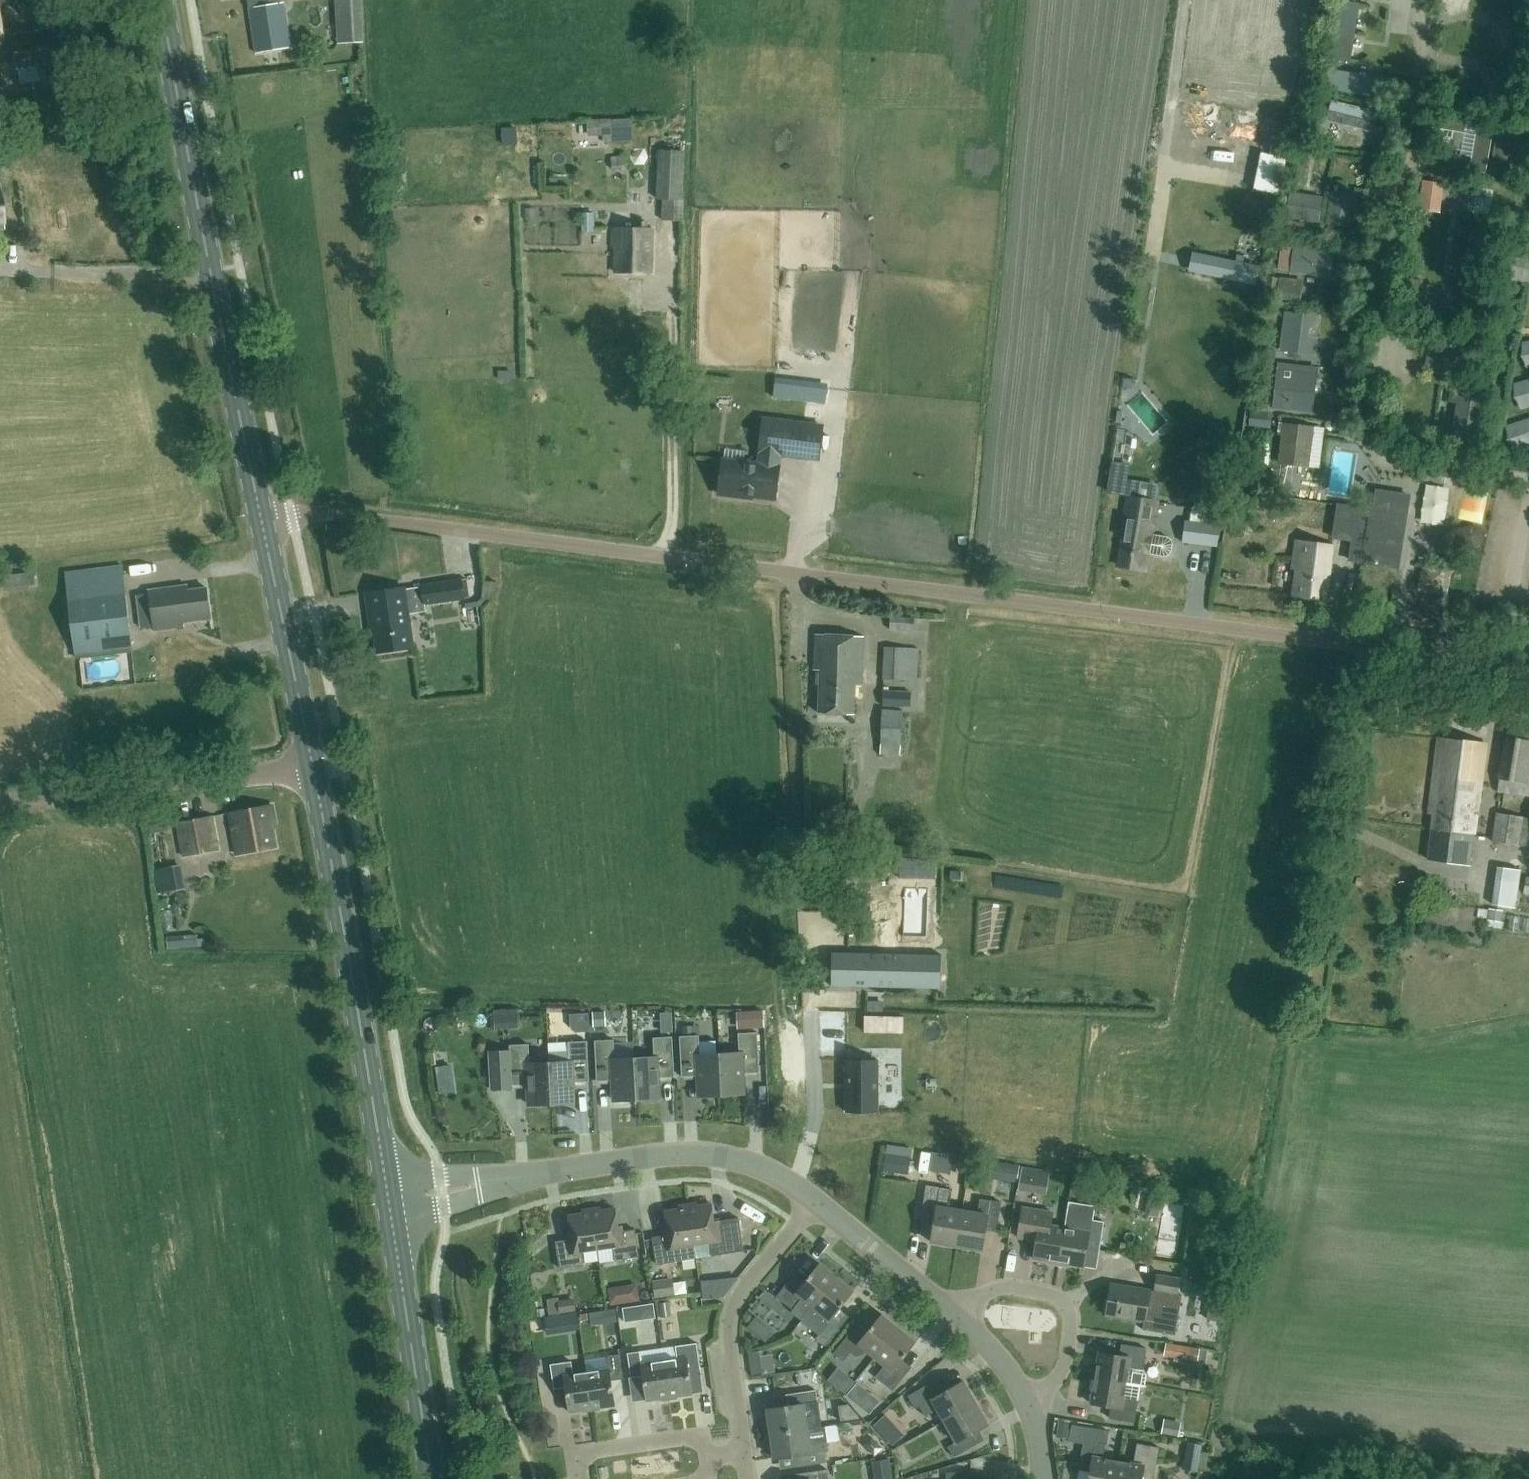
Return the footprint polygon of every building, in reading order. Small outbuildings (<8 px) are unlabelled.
[(248,9),(255,52),(291,48),(286,15),(281,15),(279,3),(276,3),(275,0),(247,0),(248,9)] [(363,42),(361,0),(342,0),(344,43),(363,42)] [(1341,1),(1332,59),(1349,62),(1358,4),(1341,1)] [(15,70),(18,85),(46,81),(43,65),(56,63),(50,29),(10,36),(9,29),(0,30),(0,29),(0,51),(11,49),(15,70)] [(1329,69),(1326,88),(1384,99),(1388,79),(1329,69)] [(1379,113),(1331,101),(1326,119),(1375,131),(1379,113)] [(1452,144),(1452,115),(1439,115),(1438,144),(1452,144)] [(613,120),(613,142),(633,142),(633,119),(613,120)] [(659,138),(656,199),(682,200),(684,140),(659,138)] [(1422,185),(1418,210),(1439,213),(1443,188),(1422,185)] [(1286,217),(1317,222),(1321,198),(1290,193),(1286,217)] [(1327,224),(1350,227),(1354,201),(1331,198),(1327,224)] [(1260,202),(1250,218),(1263,226),(1273,210),(1260,202)] [(582,214),(583,232),(594,232),(593,214),(582,214)] [(652,274),(653,229),(613,228),(613,247),(616,247),(615,273),(652,274)] [(1322,251),(1293,248),(1291,273),(1319,276),(1322,251)] [(1205,255),(1201,274),(1254,285),(1258,266),(1205,255)] [(1279,278),(1277,299),(1296,301),(1298,280),(1279,278)] [(1307,335),(1310,316),(1284,313),(1280,351),(1297,353),(1300,334),(1307,335)] [(1469,365),(1472,350),(1429,342),(1426,357),(1469,365)] [(1314,414),(1318,374),(1277,369),(1272,409),(1314,414)] [(1485,394),(1483,394),(1450,389),(1448,403),(1455,404),(1450,437),(1475,441),(1477,442),(1485,394)] [(1265,412),(1250,411),(1249,426),(1263,428),(1265,412)] [(819,458),(823,427),(763,419),(759,451),(761,451),(759,465),(723,461),(719,494),(741,497),(742,494),(775,498),(779,468),(778,468),(779,454),(819,458)] [(1309,468),(1315,427),(1279,423),(1278,435),(1281,435),(1277,464),(1309,468)] [(1365,562),(1398,568),(1409,496),(1377,491),(1365,562)] [(1169,556),(1172,552),(1173,544),(1172,540),(1168,537),(1152,534),(1157,502),(1127,497),(1122,529),(1124,530),(1118,566),(1145,571),(1148,554),(1164,557),(1169,556)] [(1216,549),(1220,523),(1185,519),(1181,545),(1216,549)] [(1325,599),(1332,547),(1296,542),(1294,560),(1298,561),(1294,595),(1325,599)] [(1446,596),(1453,566),(1423,561),(1417,591),(1446,596)] [(75,653),(132,646),(123,566),(65,573),(75,653)] [(22,574),(23,586),(35,585),(34,573),(22,574)] [(425,605),(464,599),(461,579),(422,585),(425,605)] [(495,599),(497,582),(484,581),(482,598),(495,599)] [(184,627),(184,623),(211,619),(207,588),(187,590),(187,586),(149,591),(155,631),(184,627)] [(413,648),(404,588),(366,593),(373,638),(377,637),(379,653),(413,648)] [(889,630),(914,631),(914,618),(889,616),(889,630)] [(861,686),(864,637),(816,634),(814,670),(820,670),(818,713),(854,714),(856,686),(861,686)] [(917,681),(918,649),(884,648),(882,680),(917,681)] [(911,707),(911,692),(883,691),(882,707),(911,707)] [(900,756),(903,711),(882,710),(880,755),(900,756)] [(1507,723),(1498,789),(1528,794),(1528,726),(1507,723)] [(1431,798),(1478,804),(1486,744),(1439,738),(1431,798)] [(1474,834),(1478,804),(1431,798),(1429,813),(1434,814),(1428,859),(1470,865),(1474,834)] [(237,855),(276,848),(272,825),(276,824),(272,805),(230,813),(237,855)] [(1519,846),(1523,816),(1496,812),(1492,841),(1519,846)] [(184,857),(218,850),(212,816),(177,823),(184,857)] [(1515,909),(1521,870),(1497,867),(1491,905),(1515,909)] [(1488,910),(1487,920),(1501,921),(1502,911),(1488,910)] [(832,953),(831,986),(941,988),(925,987),(926,955),(942,956),(942,955),(832,953)] [(517,1029),(516,1011),(495,1012),(496,1030),(517,1029)] [(593,1012),(594,1026),(606,1026),(605,1011),(593,1012)] [(570,1027),(575,1032),(588,1031),(587,1014),(569,1015),(570,1027)] [(744,1027),(765,1026),(764,1016),(744,1017),(744,1027)] [(880,1016),(864,1016),(864,1032),(880,1032),(880,1016)] [(675,1020),(663,1021),(663,1032),(676,1031),(675,1020)] [(682,1036),(694,1035),(693,1026),(682,1026),(682,1036)] [(720,1054),(722,1094),(745,1093),(744,1073),(759,1072),(757,1032),(738,1033),(739,1053),(720,1054)] [(722,1094),(720,1054),(700,1055),(699,1035),(694,1035),(682,1036),(680,1036),(682,1076),(698,1076),(699,1096),(722,1094)] [(634,1059),(637,1099),(660,1098),(658,1078),(674,1077),(672,1037),(653,1038),(654,1058),(634,1059)] [(637,1099),(634,1059),(615,1060),(614,1040),(595,1041),(597,1081),(613,1080),(614,1100),(637,1099)] [(548,1043),(549,1063),(552,1103),(574,1102),(573,1082),(589,1081),(587,1041),(568,1042),(548,1043)] [(529,1105),(552,1103),(549,1063),(530,1064),(529,1044),(510,1045),(510,1051),(490,1052),(492,1090),(512,1089),(512,1085),(528,1085),(529,1105)] [(878,1060),(846,1060),(846,1112),(878,1112),(878,1060)] [(439,1094),(454,1092),(451,1065),(436,1067),(439,1094)] [(568,1127),(583,1125),(582,1114),(567,1116),(568,1127)] [(909,1158),(886,1154),(884,1170),(907,1173),(909,1158)] [(1016,1182),(1019,1166),(1006,1164),(1003,1180),(1016,1182)] [(1046,1191),(1049,1172),(1023,1168),(1020,1187),(1046,1191)] [(956,1246),(962,1210),(947,1208),(950,1189),(926,1185),(922,1215),(935,1217),(931,1242),(956,1246)] [(962,1210),(956,1246),(982,1250),(986,1225),(997,1227),(1001,1202),(980,1199),(978,1213),(962,1210)] [(1069,1202),(1064,1227),(1079,1230),(1081,1218),(1093,1220),(1095,1206),(1079,1203),(1069,1202)] [(688,1204),(694,1245),(710,1242),(712,1256),(743,1251),(738,1218),(714,1222),(711,1203),(697,1206),(697,1203),(688,1204)] [(696,1258),(694,1245),(688,1204),(679,1206),(679,1208),(665,1211),(669,1235),(652,1237),(656,1264),(696,1258)] [(591,1209),(597,1249),(613,1247),(615,1260),(639,1256),(635,1230),(619,1232),(615,1208),(601,1210),(600,1207),(591,1209)] [(1059,1263),(1064,1227),(1050,1225),(1052,1212),(1022,1207),(1017,1237),(1036,1240),(1033,1258),(1059,1263)] [(582,1251),(597,1249),(591,1209),(582,1210),(583,1213),(568,1215),(572,1239),(556,1242),(560,1268),(584,1265),(582,1251)] [(1064,1227),(1059,1263),(1084,1267),(1087,1249),(1099,1251),(1104,1222),(1093,1220),(1081,1218),(1079,1230),(1064,1227)] [(802,1320),(813,1307),(836,1277),(819,1263),(802,1284),(792,1277),(776,1296),(786,1305),(793,1310),(792,1311),(802,1320)] [(1155,1291),(1177,1295),(1180,1279),(1157,1275),(1155,1291)] [(836,1277),(813,1307),(822,1315),(812,1328),(819,1334),(815,1338),(826,1346),(847,1320),(837,1313),(854,1291),(836,1277)] [(655,1298),(675,1295),(673,1278),(652,1281),(655,1298)] [(710,1279),(702,1280),(704,1298),(712,1297),(710,1279)] [(637,1284),(609,1289),(611,1304),(639,1300),(637,1284)] [(1111,1284),(1106,1315),(1144,1322),(1142,1330),(1175,1335),(1175,1334),(1171,1333),(1174,1314),(1178,1315),(1182,1295),(1177,1295),(1155,1291),(1150,1290),(1111,1284)] [(1212,1292),(1206,1319),(1221,1322),(1227,1295),(1212,1292)] [(559,1303),(560,1313),(576,1310),(574,1301),(559,1303)] [(671,1315),(669,1302),(660,1303),(662,1316),(671,1315)] [(625,1322),(639,1320),(637,1306),(623,1308),(625,1322)] [(616,1309),(591,1313),(592,1325),(618,1321),(616,1309)] [(875,1358),(899,1328),(881,1314),(864,1335),(855,1327),(834,1353),(844,1361),(851,1353),(855,1356),(863,1354),(866,1351),(875,1358)] [(581,1333),(579,1315),(546,1319),(548,1337),(581,1333)] [(747,1327),(753,1332),(761,1322),(755,1317),(747,1327)] [(899,1328),(875,1358),(885,1366),(875,1377),(893,1391),(909,1371),(899,1363),(916,1342),(899,1328)] [(664,1360),(669,1399),(678,1398),(677,1396),(692,1394),(688,1369),(700,1368),(697,1343),(675,1346),(677,1358),(664,1360)] [(1198,1362),(1200,1349),(1166,1343),(1164,1357),(1198,1362)] [(1095,1378),(1144,1386),(1146,1374),(1143,1370),(1146,1348),(1122,1344),(1120,1356),(1099,1352),(1095,1378)] [(769,1350),(756,1351),(757,1371),(771,1370),(769,1350)] [(669,1399),(664,1360),(641,1364),(640,1351),(627,1353),(631,1378),(643,1376),(646,1401),(661,1398),(661,1400),(669,1399)] [(587,1372),(592,1410),(600,1409),(600,1407),(615,1405),(611,1381),(623,1379),(619,1354),(607,1356),(609,1368),(587,1372)] [(592,1410),(587,1372),(573,1374),(572,1361),(550,1364),(554,1389),(566,1387),(569,1412),(584,1410),(584,1412),(592,1410)] [(828,1381),(844,1394),(853,1382),(837,1369),(828,1381)] [(1140,1386),(1144,1387),(1144,1386),(1095,1378),(1091,1403),(1111,1407),(1110,1418),(1134,1422),(1138,1401),(1140,1386)] [(944,1421),(976,1403),(963,1381),(941,1394),(934,1381),(908,1396),(915,1409),(920,1406),(925,1416),(938,1409),(944,1421)] [(768,1409),(771,1433),(807,1428),(803,1404),(817,1402),(816,1390),(791,1394),(793,1405),(768,1409)] [(866,1395),(858,1404),(869,1413),(877,1404),(866,1395)] [(976,1403),(944,1421),(957,1442),(948,1447),(954,1457),(976,1444),(970,1435),(988,1424),(976,1403)] [(1165,1421),(1163,1434),(1178,1436),(1180,1423),(1165,1421)] [(1056,1437),(1065,1438),(1067,1423),(1059,1422),(1056,1437)] [(1118,1461),(1103,1458),(1105,1444),(1107,1444),(1109,1431),(1086,1427),(1085,1435),(1080,1465),(1091,1467),(1089,1478),(1115,1478),(1118,1461)] [(827,1440),(809,1443),(807,1428),(771,1433),(775,1458),(800,1455),(801,1466),(826,1462),(825,1451),(828,1450),(827,1440)] [(1202,1446),(1188,1443),(1183,1470),(1197,1473),(1202,1446)] [(1115,1478),(1141,1478),(1142,1475),(1153,1477),(1158,1448),(1146,1446),(1137,1444),(1136,1449),(1133,1463),(1118,1461),(1115,1478)] [(871,1462),(874,1478),(893,1478),(889,1459),(871,1462)] [(827,1469),(803,1473),(803,1478),(829,1478),(827,1469)]
